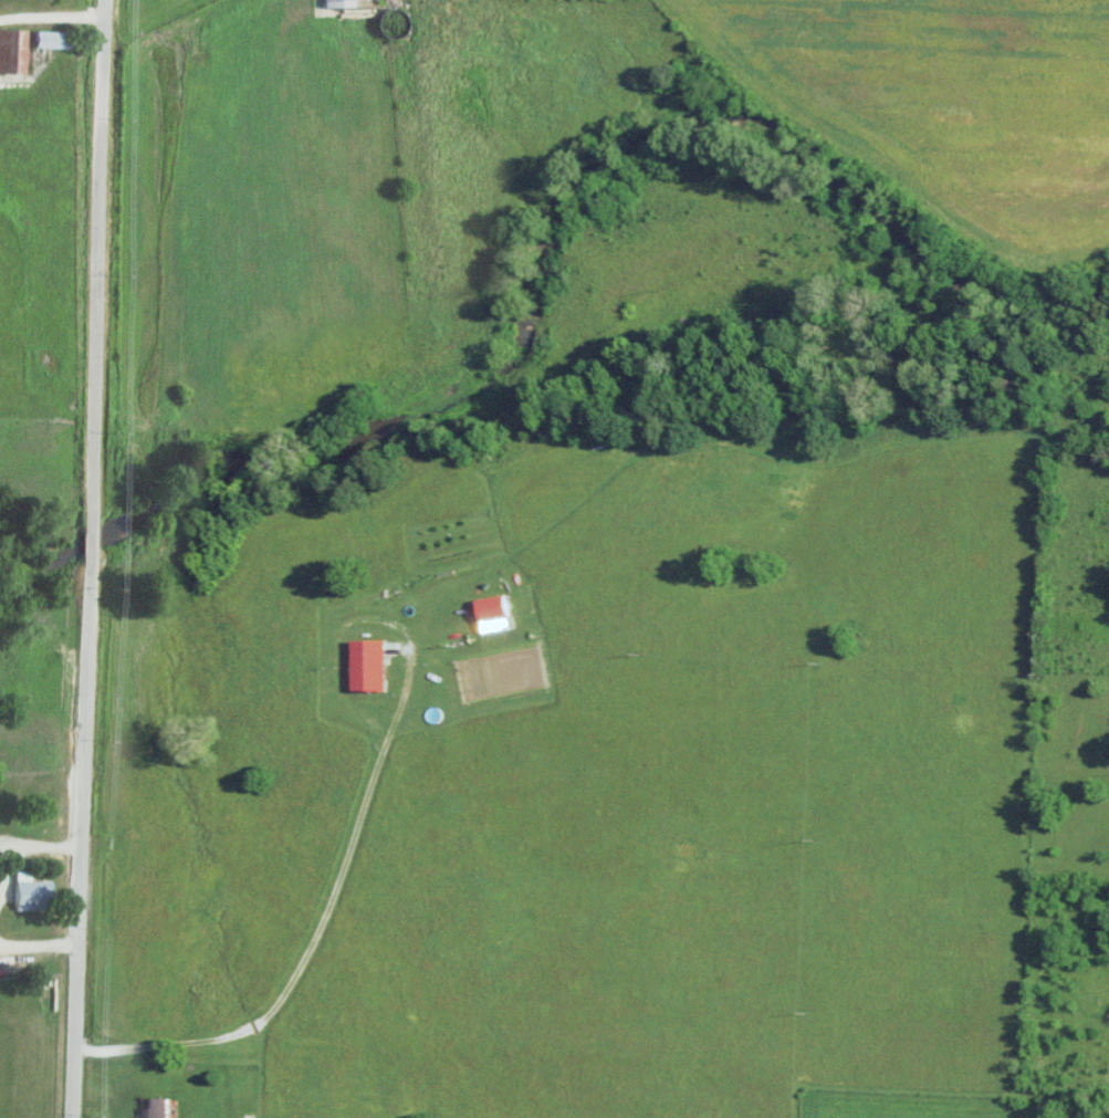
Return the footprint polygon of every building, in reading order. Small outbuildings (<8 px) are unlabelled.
[(24,73),(24,30),(0,30),(0,73),(24,73)] [(34,48),(69,48),(69,31),(34,31),(34,48)] [(15,910),(49,910),(49,880),(30,880),(30,871),(15,871),(15,910)] [(8,977),(8,957),(0,957),(0,977),(8,977)] [(170,1098),(141,1098),(141,1117),(170,1117),(170,1098)]
